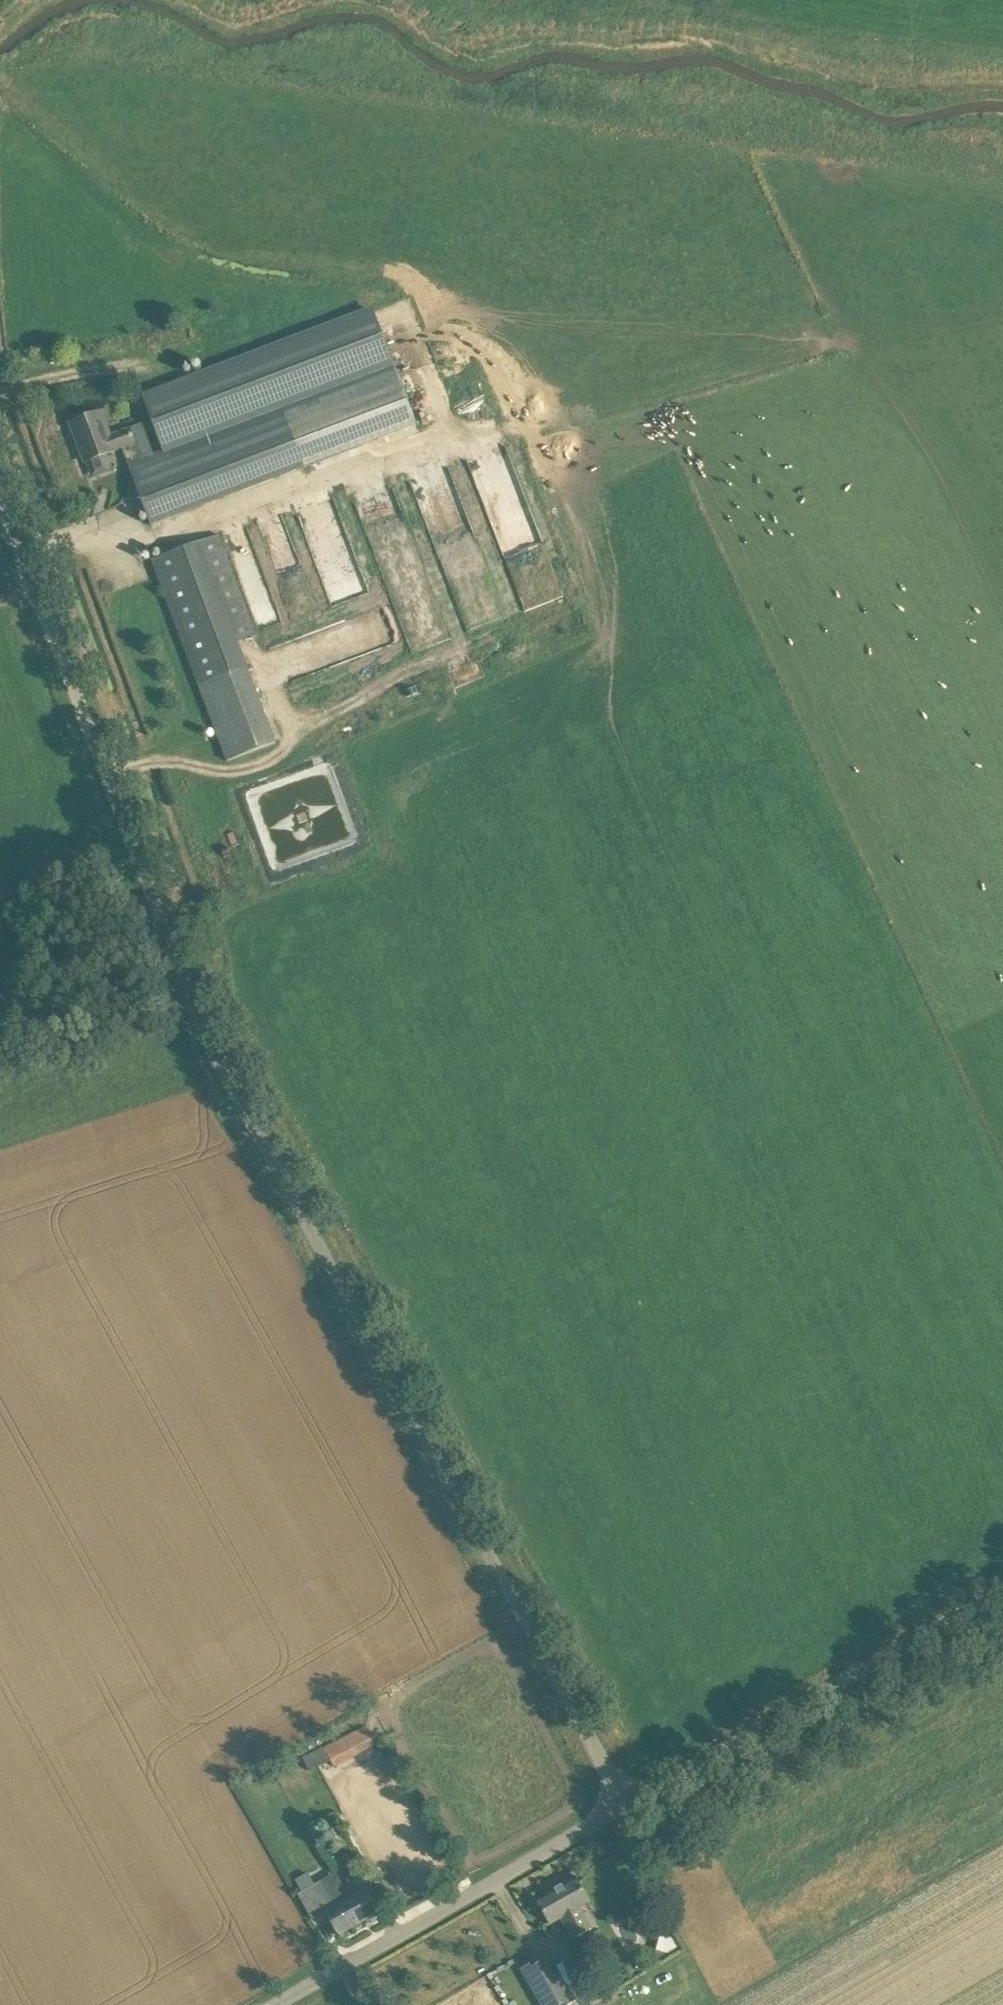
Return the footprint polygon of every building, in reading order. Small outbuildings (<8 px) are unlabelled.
[(85,462),(94,459),(123,448),(128,462),(153,525),(305,466),(417,424),(374,311),(143,398),(163,448),(154,452),(143,423),(112,435),(103,411),(70,423),(85,462)] [(219,535),(172,552),(153,559),(228,760),(277,742),(239,642),(257,635),(219,535)] [(310,1753),(317,1767),(330,1760),(334,1768),(377,1745),(364,1723),(310,1753)] [(281,1785),(276,1777),(271,1779),(276,1788),(281,1785)] [(343,1837),(338,1827),(337,1827),(336,1827),(335,1827),(334,1827),(334,1828),(333,1828),(333,1829),(332,1829),(332,1830),(332,1831),(336,1840),(337,1840),(337,1841),(338,1841),(339,1841),(340,1841),(341,1841),(341,1840),(342,1840),(342,1839),(343,1839),(343,1838),(343,1837)] [(551,1922),(567,1913),(577,1931),(591,1923),(581,1906),(590,1901),(576,1877),(538,1899),(551,1922)] [(314,1919),(326,1912),(339,1935),(380,1912),(366,1888),(335,1906),(322,1882),(300,1895),(314,1919)] [(678,1946),(671,1936),(660,1935),(657,1951),(669,1953),(678,1946)] [(575,1977),(565,1959),(556,1964),(551,1956),(530,1968),(528,1965),(522,1968),(543,2004),(560,2004),(568,2000),(570,2004),(577,2000),(567,1981),(575,1977)]
